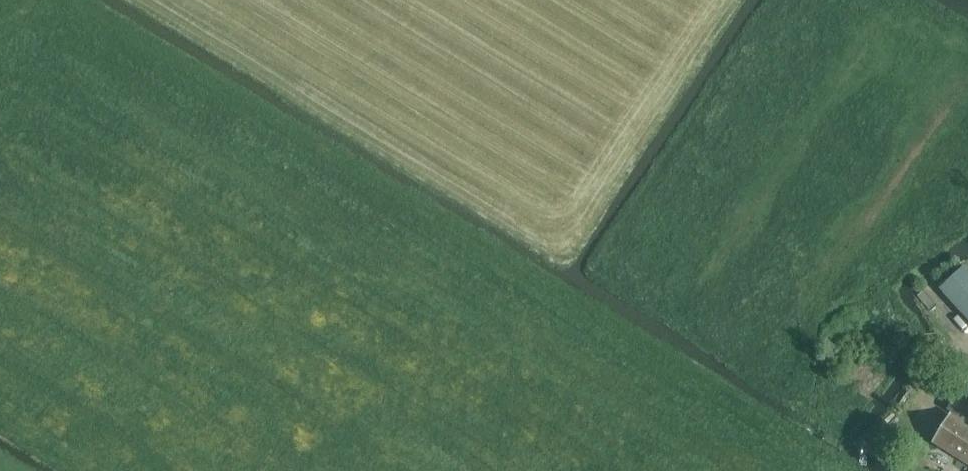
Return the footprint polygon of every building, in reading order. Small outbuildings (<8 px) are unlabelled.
[(939,289),(967,320),(967,271),(964,267),(939,289)] [(947,410),(967,424),(967,407),(954,398),(947,410)] [(950,414),(933,442),(967,463),(967,426),(950,414)]
